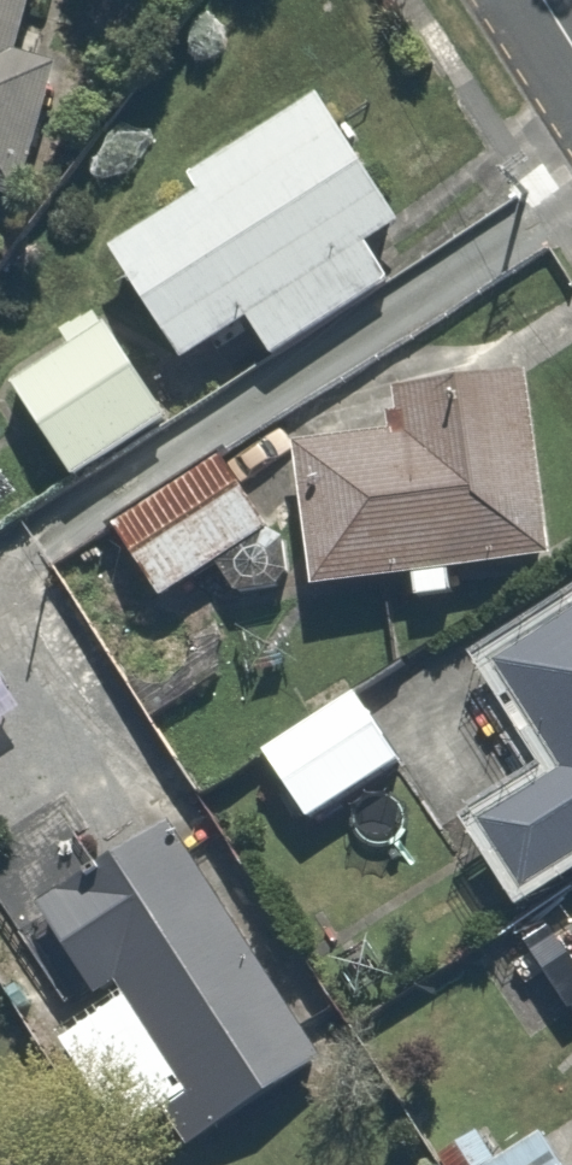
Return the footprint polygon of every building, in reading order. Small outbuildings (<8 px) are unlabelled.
[(23,222),(69,69),(29,57),(46,0),(0,0),(0,215),(23,222)] [(405,236),(320,108),(202,186),(212,201),(117,264),(196,383),(264,338),(281,364),(395,289),(374,257),(405,236)] [(178,427),(99,317),(65,342),(80,363),(14,410),(78,499),(178,427)] [(534,564),(521,378),(395,387),(399,445),(311,451),(322,606),(441,598),(439,570),(534,564)] [(284,541),(225,459),(112,539),(171,622),(284,541)] [(571,875),(571,621),(491,675),(556,774),(484,822),(536,900),(571,875)] [(0,679),(0,716),(17,706),(0,679)] [(406,773),(359,704),(263,771),(311,840),(406,773)] [(316,1055),(165,823),(36,902),(93,991),(113,978),(188,1093),(165,1108),(185,1142),(316,1055)] [(546,1133),(502,1159),(483,1128),(440,1155),(447,1164),(566,1164),(546,1133)]
